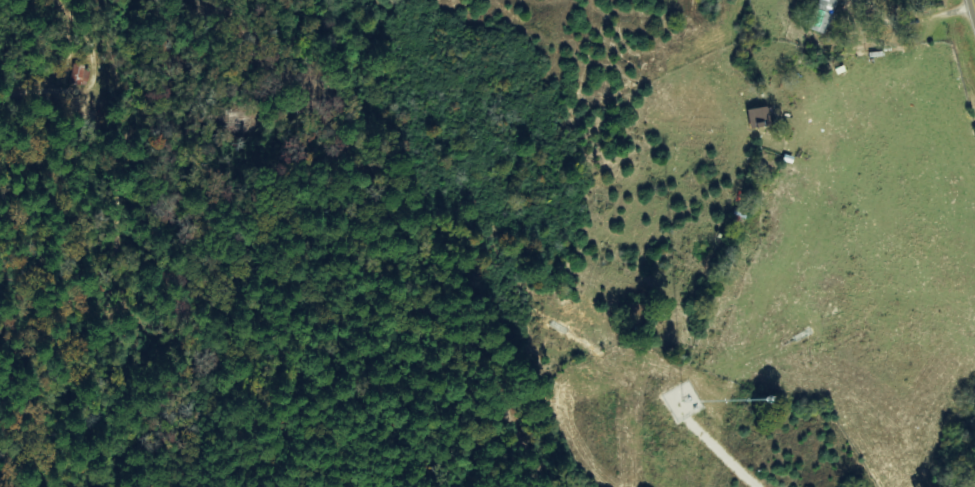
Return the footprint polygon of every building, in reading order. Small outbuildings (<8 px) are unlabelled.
[(836,0),(818,0),(809,29),(825,34),(836,0)]
